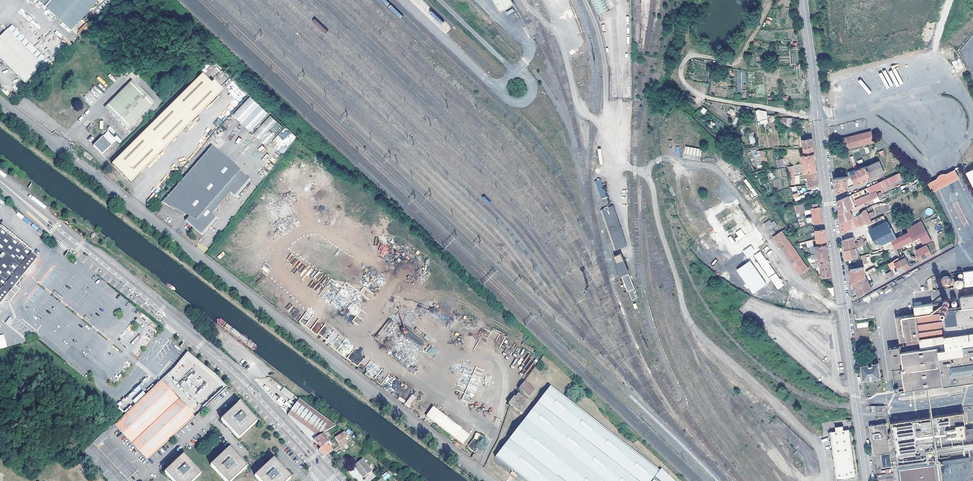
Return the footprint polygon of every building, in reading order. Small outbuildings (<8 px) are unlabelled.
[(70,26),(94,0),(41,0),(70,26)] [(512,0),(493,0),(500,12),(514,4),(512,0)] [(597,14),(609,9),(604,0),(591,0),(597,14)] [(86,22),(77,31),(81,34),(89,25),(86,22)] [(7,30),(27,50),(31,47),(10,27),(7,30)] [(27,50),(7,30),(0,38),(0,59),(25,83),(46,62),(31,47),(27,50)] [(219,91),(201,73),(112,164),(130,182),(136,176),(219,91)] [(107,112),(134,84),(130,81),(103,108),(107,112)] [(134,84),(107,112),(126,130),(152,102),(134,84)] [(250,96),(232,115),(250,132),(268,113),(250,96)] [(757,111),(758,124),(767,123),(766,110),(757,111)] [(265,146),(283,128),(270,115),(252,133),(265,146)] [(792,126),(792,117),(781,118),(781,126),(792,126)] [(218,127),(222,121),(218,118),(213,123),(218,127)] [(863,145),(874,142),(871,131),(844,138),(847,149),(863,145)] [(101,154),(111,145),(102,136),(96,142),(92,146),(101,154)] [(819,185),(812,139),(806,140),(806,138),(802,139),(802,141),(803,141),(804,155),(802,155),(804,172),(807,171),(809,186),(808,186),(808,188),(812,188),(812,186),(819,185)] [(258,149),(262,154),(266,150),(262,145),(258,149)] [(190,207),(195,211),(190,217),(186,222),(203,236),(217,218),(211,213),(230,191),(236,196),(250,179),(232,164),(228,170),(223,166),(228,161),(210,146),(163,202),(185,212),(190,207)] [(686,147),(685,154),(698,156),(699,149),(686,147)] [(850,151),(847,152),(854,168),(855,170),(860,182),(870,177),(866,167),(858,170),(850,151)] [(228,170),(232,164),(228,161),(223,166),(228,170)] [(866,167),(870,177),(884,171),(879,161),(866,167)] [(792,166),(787,167),(791,185),(796,184),(792,166)] [(860,182),(855,170),(853,171),(854,174),(851,175),(851,176),(851,177),(854,184),(860,182)] [(936,179),(927,184),(932,192),(959,179),(954,170),(946,174),(945,174),(943,174),(942,174),(941,174),(940,175),(939,176),(937,177),(936,179)] [(899,172),(893,175),(885,178),(885,179),(884,180),(867,187),(870,192),(880,188),(881,190),(889,186),(888,184),(902,177),(899,172)] [(837,192),(839,191),(848,187),(847,178),(851,177),(851,176),(834,178),(837,192)] [(601,198),(606,196),(600,179),(595,181),(601,198)] [(968,202),(959,180),(952,183),(954,187),(957,186),(959,193),(956,194),(961,205),(968,202)] [(864,203),(871,199),(868,193),(863,195),(863,197),(855,201),(857,205),(864,203)] [(848,196),(838,200),(839,213),(849,209),(851,208),(853,207),(848,196)] [(853,212),(865,207),(864,203),(857,205),(853,207),(851,208),(853,212)] [(613,205),(601,209),(616,249),(627,246),(613,205)] [(190,217),(195,211),(190,207),(185,212),(190,217)] [(821,222),(819,207),(818,207),(811,208),(813,223),(821,222)] [(860,214),(853,217),(852,218),(856,227),(871,221),(870,218),(875,216),(873,211),(868,213),(866,208),(864,209),(860,214)] [(849,209),(839,213),(841,223),(850,219),(852,218),(853,217),(849,209)] [(851,228),(850,219),(841,223),(842,232),(851,228)] [(907,229),(908,232),(912,239),(900,246),(906,257),(909,262),(914,260),(908,249),(922,242),(923,244),(926,243),(927,244),(916,250),(918,254),(915,256),(918,262),(932,255),(931,251),(935,249),(930,241),(931,240),(922,221),(907,229)] [(891,240),(895,238),(888,225),(871,233),(875,243),(883,244),(891,240)] [(8,295),(15,287),(38,257),(37,256),(0,227),(0,305),(8,295)] [(735,232),(738,237),(735,238),(736,240),(745,236),(741,229),(735,232)] [(831,275),(825,230),(819,231),(818,229),(815,230),(817,246),(815,246),(817,263),(819,262),(822,278),(825,278),(825,276),(831,275)] [(808,269),(782,230),(772,237),(798,276),(808,269)] [(908,232),(903,235),(895,239),(895,238),(891,240),(895,247),(900,245),(900,246),(912,239),(908,232)] [(853,237),(843,240),(845,250),(856,247),(866,244),(865,240),(863,241),(862,239),(858,240),(858,242),(855,243),(853,237)] [(751,245),(743,251),(747,257),(755,252),(751,245)] [(856,247),(845,250),(847,260),(858,257),(856,247)] [(754,255),(777,290),(783,286),(761,250),(754,255)] [(615,256),(617,262),(623,260),(620,253),(615,256)] [(900,260),(905,269),(911,266),(909,262),(906,257),(900,260)] [(617,262),(616,263),(621,275),(628,272),(623,260),(617,262)] [(905,269),(900,260),(895,263),(897,266),(897,267),(900,272),(905,269)] [(892,270),(897,267),(897,266),(895,267),(893,261),(889,263),(892,270)] [(875,271),(875,270),(876,269),(875,268),(872,269),(872,268),(864,272),(864,267),(850,269),(852,283),(865,276),(875,271)] [(972,270),(962,271),(965,285),(972,284),(972,270)] [(628,273),(621,276),(628,291),(629,291),(633,289),(635,288),(628,273)] [(956,277),(956,273),(931,276),(926,280),(928,291),(952,288),(951,278),(956,277)] [(865,276),(852,283),(859,295),(872,288),(865,276)] [(13,299),(20,290),(15,287),(8,295),(13,299)] [(637,298),(633,289),(629,291),(632,300),(637,298)] [(895,391),(925,387),(928,386),(930,386),(972,380),(972,294),(961,296),(962,307),(934,311),(933,303),(914,306),(915,313),(896,316),(900,341),(908,340),(908,345),(889,348),(895,391)] [(358,310),(352,321),(360,326),(367,313),(360,309),(359,311),(358,310)] [(869,338),(869,323),(857,322),(857,338),(869,338)] [(320,329),(317,325),(312,329),(315,333),(320,329)] [(881,378),(878,363),(873,363),(873,362),(869,362),(869,364),(862,365),(864,381),(881,378)] [(161,381),(166,387),(172,381),(167,375),(161,381)] [(166,387),(161,381),(114,424),(147,460),(193,417),(166,387)] [(534,390),(524,383),(519,390),(529,397),(534,390)] [(293,394),(285,389),(282,387),(280,390),(285,394),(290,398),(293,394)] [(658,471),(550,388),(496,456),(528,480),(651,480),(654,476),(658,471)] [(135,403),(145,393),(143,391),(133,400),(135,403)] [(412,394),(404,404),(409,408),(417,398),(412,394)] [(530,403),(518,394),(509,404),(521,414),(530,403)] [(335,426),(302,401),(299,399),(287,415),(312,441),(314,440),(322,435),(335,426)] [(229,429),(238,438),(256,422),(239,403),(221,419),(229,429)] [(470,435),(435,408),(428,416),(464,443),(470,435)] [(891,422),(897,465),(900,480),(972,480),(972,427),(966,428),(964,412),(934,416),(932,416),(929,417),(891,422)] [(883,423),(870,425),(874,454),(877,474),(894,472),(893,465),(887,423),(883,423)] [(830,431),(837,480),(856,477),(849,429),(844,430),(843,425),(835,426),(836,431),(830,431)] [(334,438),(343,432),(340,429),(332,435),(334,438)] [(344,433),(343,432),(334,438),(338,443),(340,441),(341,443),(344,441),(342,439),(348,435),(344,433)] [(472,449),(483,435),(477,432),(475,439),(469,447),(472,449)] [(327,443),(329,442),(322,435),(314,440),(321,448),(327,443)] [(476,452),(484,443),(485,443),(487,437),(483,435),(472,449),(476,452)] [(321,448),(319,450),(321,452),(324,455),(326,454),(332,450),(329,447),(332,445),(329,442),(327,443),(321,448)] [(210,465),(224,480),(231,480),(246,467),(228,448),(210,465)] [(164,472),(172,480),(192,480),(200,474),(182,455),(164,472)] [(254,475),(259,480),(287,480),(290,478),(273,458),(254,475)] [(372,470),(363,458),(356,464),(361,471),(365,476),(372,470)] [(661,468),(658,471),(654,476),(660,480),(675,480),(661,468)] [(384,480),(391,476),(388,471),(381,475),(384,480)]
